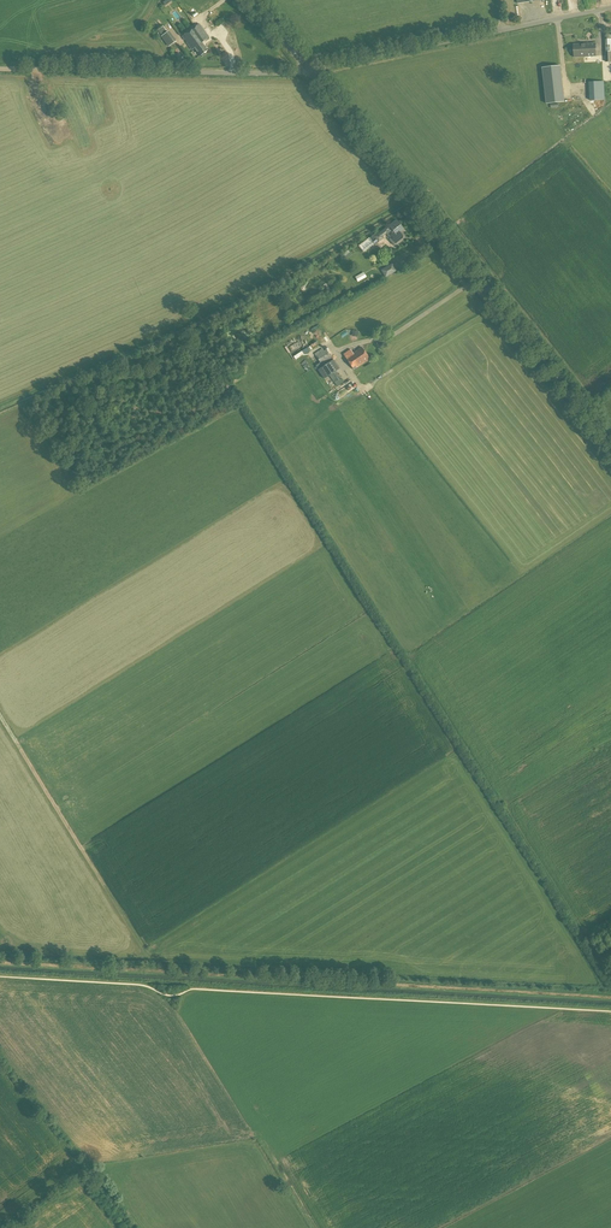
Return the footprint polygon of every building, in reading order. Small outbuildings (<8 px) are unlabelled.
[(170,6),(163,7),(164,12),(170,11),(170,8),(179,7),(178,0),(175,0),(169,1),(170,6)] [(198,45),(204,53),(208,50),(202,42),(209,37),(203,29),(206,26),(202,21),(194,27),(202,37),(197,41),(199,44),(198,45)] [(167,32),(163,26),(158,30),(162,36),(161,37),(168,46),(176,41),(169,31),(167,32)] [(200,56),(204,53),(198,45),(199,44),(197,41),(202,37),(194,27),(182,36),(192,50),(194,48),(200,56)] [(585,64),(584,57),(596,56),(595,43),(574,44),(574,57),(572,57),(573,64),(573,80),(603,79),(603,63),(585,64)] [(590,101),(605,100),(604,81),(589,82),(590,101)] [(404,235),(402,233),(405,231),(396,220),(376,235),(375,233),(369,238),(374,244),(378,241),(378,242),(382,239),(382,236),(387,233),(389,233),(391,236),(391,239),(395,244),(397,242),(399,243),(403,240),(402,239),(403,237),(402,236),(404,235)] [(349,251),(344,255),(348,259),(353,255),(349,251)] [(385,277),(396,271),(392,264),(381,270),(385,277)] [(358,282),(366,277),(364,272),(355,277),(358,282)] [(370,359),(362,347),(353,353),(350,350),(343,354),(353,370),(370,359)] [(316,366),(318,370),(333,360),(326,349),(324,351),(322,348),(314,354),(320,363),(316,366)] [(302,351),(294,356),(296,360),(304,355),(302,351)] [(336,371),(329,376),(334,383),(341,378),(336,371)]
